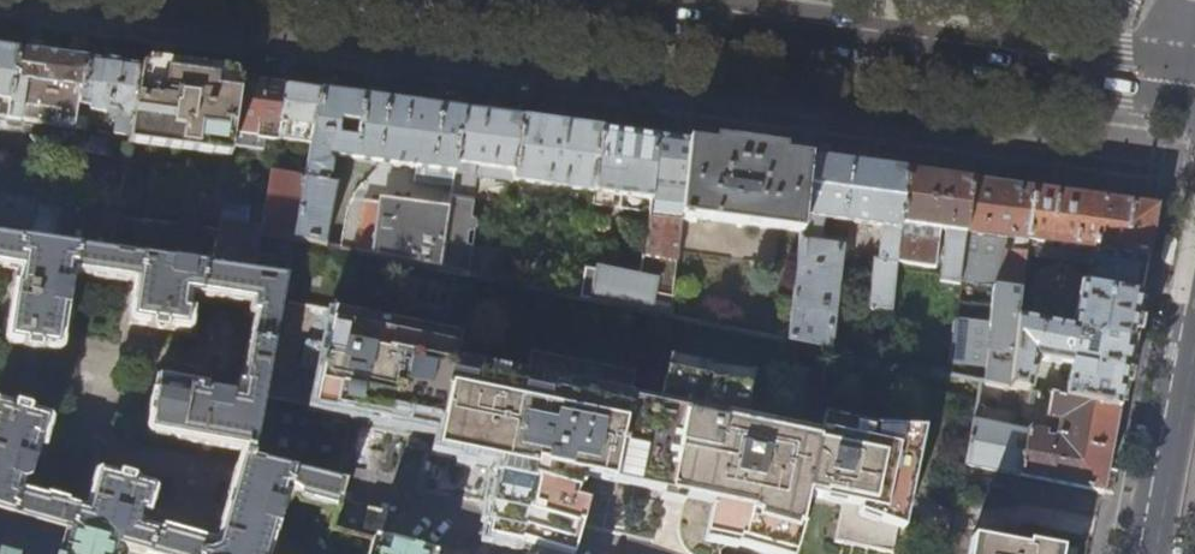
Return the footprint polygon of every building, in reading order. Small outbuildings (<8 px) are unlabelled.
[(20,50),(0,48),(0,98),(11,100),(20,50)] [(78,119),(80,106),(83,89),(88,60),(54,55),(20,50),(11,100),(8,118),(76,129),(78,119)] [(130,137),(143,67),(119,64),(88,60),(83,89),(80,106),(90,108),(90,112),(105,115),(116,121),(114,135),(130,137)] [(234,130),(241,81),(220,78),(171,71),(143,67),(130,137),(129,143),(229,157),(234,130)] [(277,136),(285,87),(260,83),(241,81),(234,130),(257,133),(255,139),(271,141),(271,135),(277,136)] [(311,146),(321,92),(301,89),(285,87),(277,136),(276,142),(311,146)] [(452,183),(463,111),(409,104),(342,95),(321,92),(311,146),(305,180),(294,240),(326,247),(337,188),(326,186),(327,181),(330,181),(332,178),(334,166),(333,164),(331,162),(331,158),(415,169),(413,183),(451,188),(452,183)] [(513,182),(522,119),(509,118),(463,111),(452,183),(512,192),(513,182)] [(76,129),(85,130),(86,120),(78,119),(76,129)] [(563,125),(522,119),(513,182),(593,192),(601,130),(563,125)] [(613,195),(621,196),(619,209),(648,213),(656,138),(631,134),(601,130),(593,192),(591,205),(611,208),(613,195)] [(673,140),(656,138),(648,213),(643,257),(644,257),(675,265),(681,216),(689,142),(673,140)] [(728,148),(689,142),(681,216),(799,233),(807,158),(728,148)] [(855,165),(807,158),(799,233),(788,341),(830,350),(842,248),(820,245),(822,220),(882,228),(879,263),(874,262),(870,310),(892,312),(896,263),(905,172),(855,165)] [(934,176),(905,172),(896,263),(935,269),(939,230),(946,231),(942,275),(960,277),(970,181),(934,176)] [(271,173),(261,230),(260,237),(284,241),(284,246),(280,245),(279,253),(283,254),(282,263),(277,262),(278,258),(264,256),(266,247),(258,246),(253,275),(286,281),(294,240),(305,180),(271,173)] [(1001,185),(970,181),(960,277),(949,374),(986,382),(1009,387),(1010,387),(1018,317),(1021,289),(1023,275),(1025,255),(1033,189),(1001,185)] [(1084,196),(1033,189),(1025,255),(1090,264),(1086,287),(1140,297),(1151,237),(1157,207),(1084,196)] [(60,245),(108,253),(115,217),(116,211),(0,194),(0,225),(34,230),(35,224),(36,219),(69,223),(68,229),(66,242),(60,241),(60,245)] [(358,253),(439,270),(447,213),(366,200),(358,253)] [(222,206),(218,230),(212,269),(253,275),(258,246),(260,237),(261,230),(243,226),(246,211),(222,206)] [(218,230),(115,217),(108,253),(212,269),(218,230)] [(68,229),(69,223),(36,219),(35,224),(68,229)] [(16,270),(15,283),(11,282),(2,343),(59,353),(71,275),(130,284),(124,326),(188,336),(192,313),(184,311),(186,296),(246,306),(245,317),(251,318),(239,385),(234,384),(232,397),(204,392),(205,385),(154,377),(143,435),(238,453),(212,546),(160,531),(158,535),(136,528),(139,517),(147,519),(155,491),(94,473),(83,511),(66,506),(66,504),(44,498),(44,500),(19,493),(22,485),(30,480),(39,448),(43,450),(52,417),(0,402),(0,512),(65,531),(121,547),(146,553),(270,553),(284,503),(290,495),(297,497),(298,502),(336,512),(343,486),(339,486),(253,461),(282,301),(286,281),(253,275),(212,269),(108,253),(60,245),(0,236),(0,268),(16,270)] [(458,274),(499,282),(501,265),(462,258),(458,274)] [(636,310),(641,268),(637,280),(583,270),(579,299),(599,303),(636,310)] [(1062,283),(1023,275),(1021,289),(1060,296),(1062,283)] [(1128,356),(1140,297),(1086,287),(1076,285),(1068,326),(1018,317),(1010,387),(1031,391),(1037,359),(1062,364),(1061,370),(1069,371),(1064,398),(1119,409),(1128,356)] [(339,486),(353,427),(409,439),(407,449),(432,455),(423,492),(499,510),(492,541),(520,548),(521,545),(563,553),(574,553),(589,504),(576,500),(579,489),(582,490),(586,480),(672,494),(672,500),(694,504),(696,498),(726,508),(724,512),(722,511),(704,540),(737,548),(738,546),(767,553),(795,553),(803,527),(797,525),(806,496),(843,503),(834,543),(888,553),(893,553),(898,531),(903,532),(932,429),(878,433),(827,418),(823,435),(746,420),(748,409),(750,409),(757,376),(715,370),(715,368),(670,358),(661,404),(632,398),(637,373),(534,353),(529,377),(457,362),(462,338),(282,301),(253,461),(339,486)] [(1004,412),(1009,387),(986,382),(981,407),(1004,412)] [(1108,462),(1119,409),(1064,398),(1039,393),(1038,399),(1049,401),(1046,417),(1064,421),(1061,438),(1058,438),(1055,439),(1049,438),(1049,434),(987,422),(988,415),(980,414),(970,465),(1026,477),(1102,493),(1108,462)] [(121,547),(65,531),(59,553),(119,553),(121,547)] [(1061,551),(1029,543),(1028,548),(971,540),(968,553),(1061,553),(1061,551)] [(375,541),(371,553),(423,553),(375,541)]
